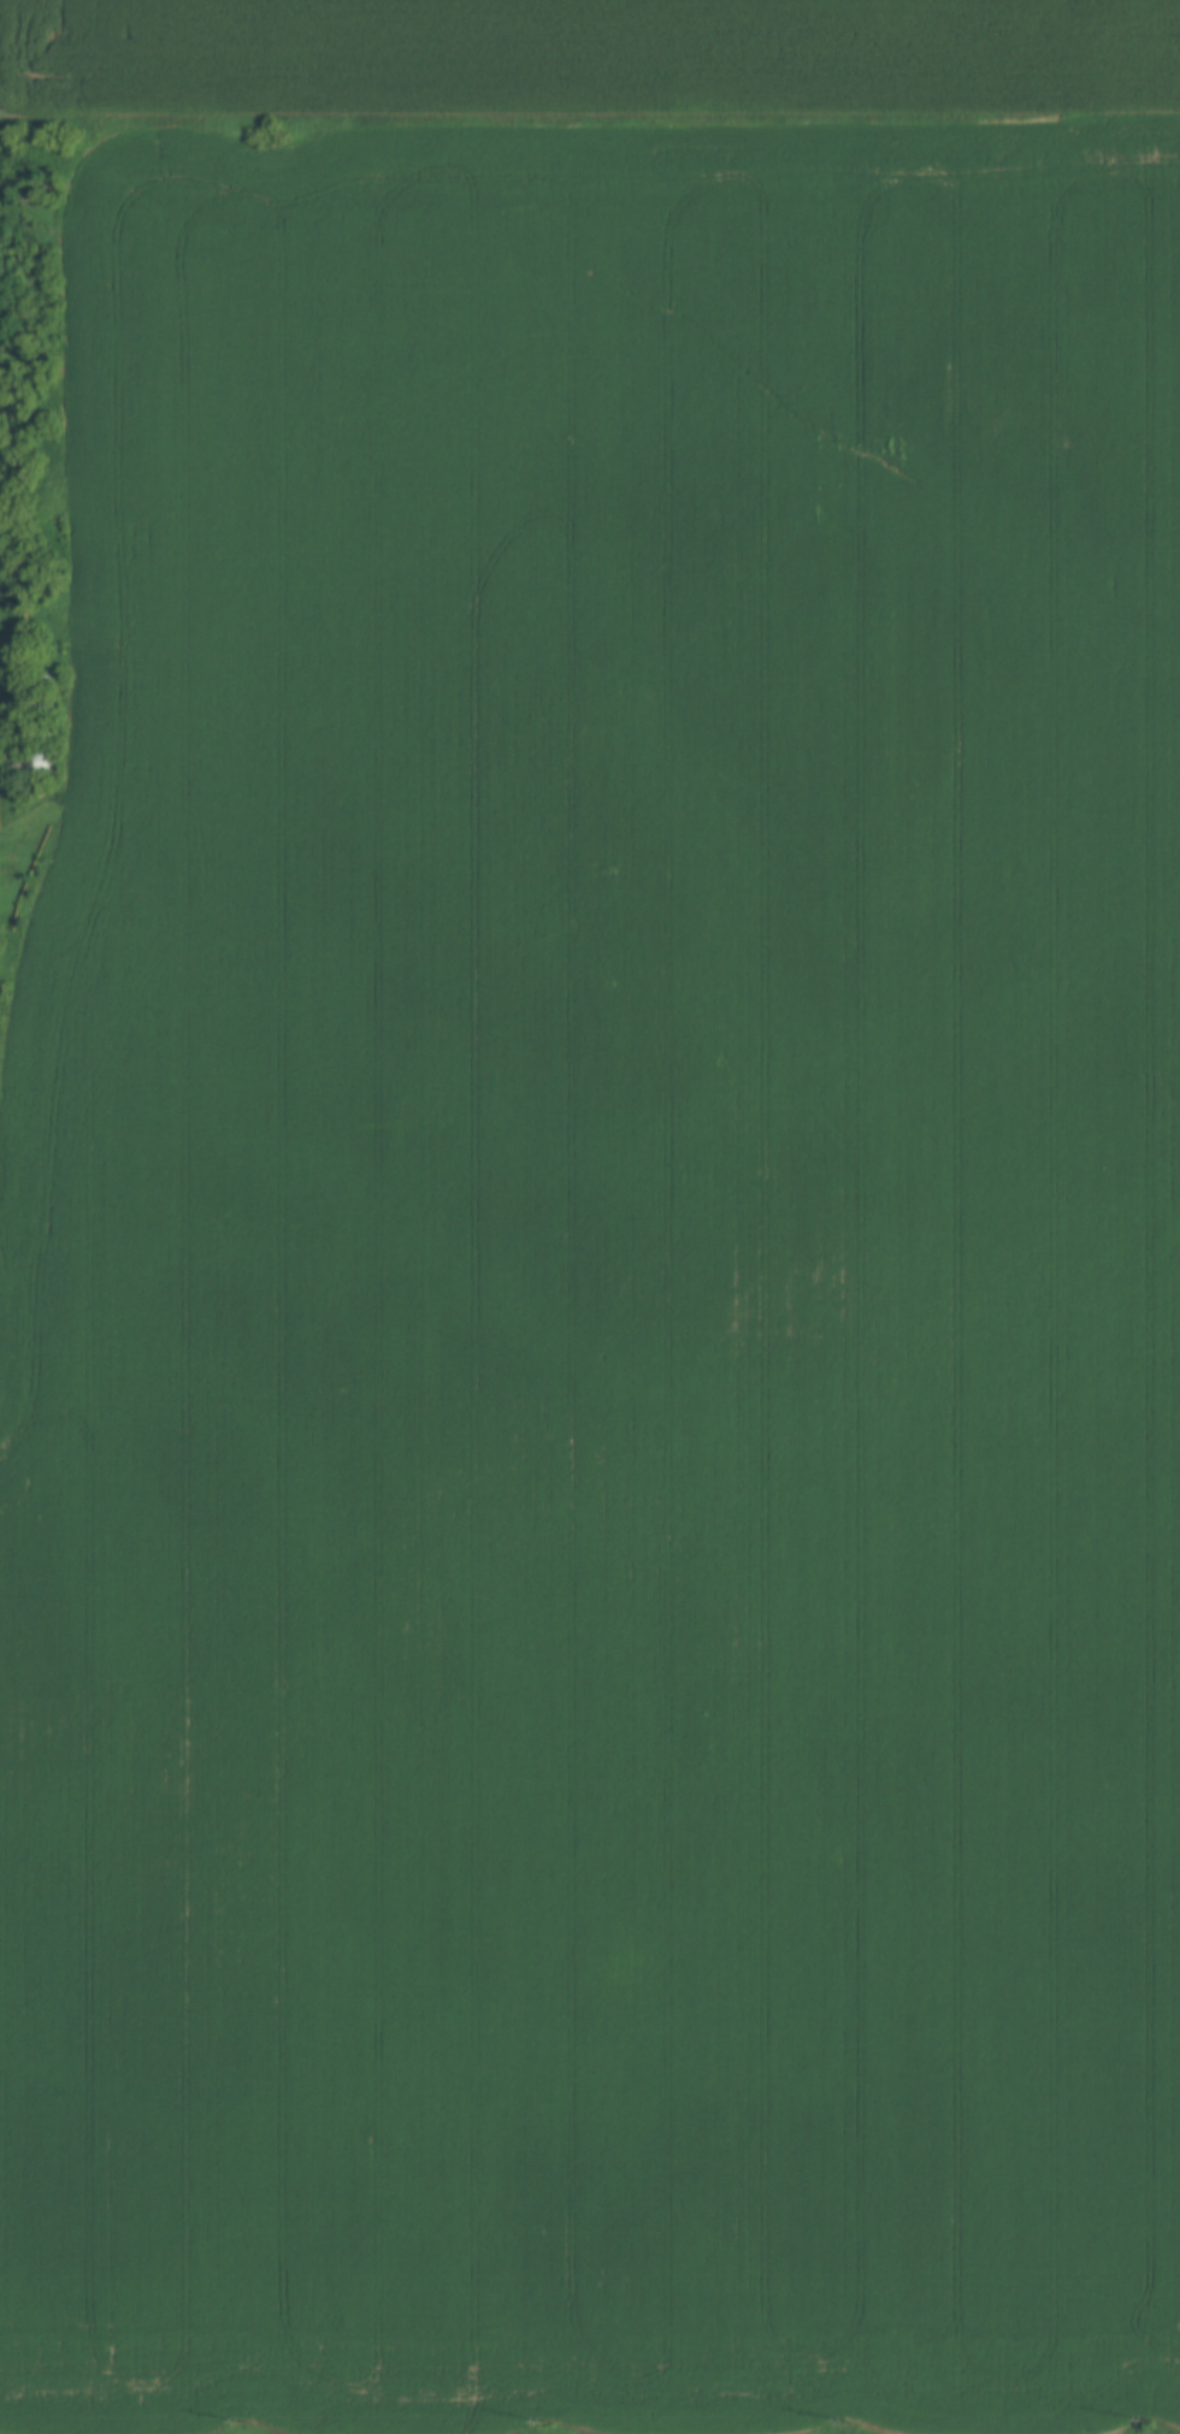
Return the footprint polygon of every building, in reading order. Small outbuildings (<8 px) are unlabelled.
[(54,686),(55,684),(57,681),(57,678),(55,675),(53,673),(51,672),(48,672),(46,672),(43,673),(41,674),(40,677),(39,680),(40,683),(41,685),(43,687),(46,689),(49,689),(52,689),(54,686)] [(54,710),(55,708),(57,705),(57,703),(55,701),(53,698),(51,697),(48,696),(46,696),(43,697),(41,699),(40,702),(39,704),(40,708),(41,710),(43,713),(46,714),(49,714),(52,713),(54,710)] [(55,739),(57,737),(58,734),(57,731),(57,728),(54,726),(52,725),(49,725),(47,725),(43,726),(42,727),(41,729),(40,733),(40,735),(42,738),(43,740),(47,742),(49,742),(53,742),(55,739)] [(43,772),(39,770),(35,769),(33,767),(30,763),(29,760),(30,756),(31,752),(34,750),(37,748),(42,748),(46,748),(49,750),(52,752),(53,756),(53,761),(53,764),(51,768),(47,770),(43,772)]
